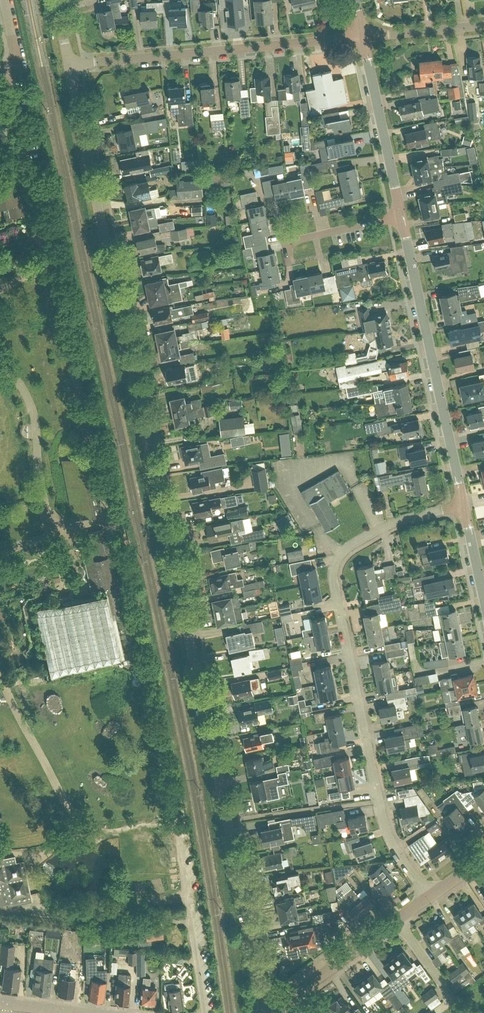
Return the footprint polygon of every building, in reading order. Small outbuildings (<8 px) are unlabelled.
[(112,9),(100,11),(100,12),(97,13),(99,19),(101,19),(103,28),(115,25),(116,26),(129,26),(128,16),(121,16),(119,4),(118,1),(122,0),(106,0),(107,3),(111,2),(112,9)] [(131,8),(138,7),(137,0),(130,0),(131,8)] [(164,11),(164,15),(170,15),(171,23),(187,22),(186,7),(181,8),(181,0),(170,1),(170,0),(162,0),(162,1),(163,1),(164,11)] [(199,0),(190,0),(191,11),(200,11),(201,20),(199,21),(199,25),(201,25),(201,27),(214,26),(213,9),(216,9),(216,2),(205,3),(205,4),(200,4),(199,0)] [(220,7),(226,7),(228,25),(243,23),(242,15),(244,15),(243,7),(241,7),(241,0),(220,0),(220,7)] [(272,20),(270,1),(278,0),(255,0),(258,22),(272,20)] [(295,8),(295,11),(295,12),(312,8),(312,7),(311,4),(317,3),(316,0),(293,0),(294,8),(295,8)] [(157,11),(164,11),(163,1),(162,1),(147,2),(147,4),(141,5),(142,25),(158,24),(157,11)] [(476,56),(468,57),(468,63),(467,64),(469,77),(481,76),(482,79),(483,78),(483,68),(481,68),(480,56),(476,56)] [(432,69),(433,77),(443,76),(441,78),(445,81),(451,81),(452,86),(448,87),(450,98),(465,95),(464,89),(461,74),(453,75),(452,64),(443,65),(442,59),(433,60),(434,68),(432,69)] [(425,77),(433,77),(432,69),(434,68),(433,60),(420,61),(421,73),(415,74),(416,85),(425,84),(425,77)] [(333,79),(331,70),(314,74),(317,88),(306,90),(311,113),(322,111),(321,107),(349,101),(343,77),(333,79)] [(294,75),(294,73),(286,74),(286,82),(285,82),(286,88),(278,88),(279,99),(287,98),(287,91),(293,90),(294,100),(301,99),(299,74),(294,75)] [(252,100),(264,99),(265,100),(267,115),(266,115),(268,133),(276,132),(277,138),(281,137),(281,132),(279,105),(271,106),(271,99),(270,88),(271,88),(271,78),(268,78),(268,76),(262,76),(261,75),(258,75),(258,77),(256,77),(256,86),(250,86),(252,100)] [(242,98),(240,78),(240,76),(231,77),(231,79),(226,80),(227,85),(225,85),(226,92),(227,91),(228,101),(236,101),(235,98),(240,100),(242,115),(250,114),(250,111),(249,98),(242,98)] [(211,84),(211,81),(201,82),(201,83),(200,83),(200,84),(199,85),(199,86),(200,87),(200,88),(201,89),(202,90),(204,105),(210,104),(210,105),(212,105),(212,108),(216,107),(216,104),(217,104),(215,84),(211,84)] [(180,123),(194,122),(193,113),(192,101),(186,102),(184,85),(169,87),(171,108),(178,107),(180,123)] [(418,95),(434,92),(433,85),(416,87),(418,95)] [(147,89),(146,87),(143,88),(143,90),(125,94),(125,96),(123,97),(125,103),(127,103),(129,112),(141,109),(143,116),(159,112),(158,105),(153,107),(149,89),(147,89)] [(420,101),(400,105),(403,117),(423,112),(439,109),(436,96),(425,99),(425,96),(419,98),(420,101)] [(470,120),(477,119),(475,101),(468,102),(470,120)] [(341,118),(339,110),(322,114),(324,126),(334,124),(335,131),(351,128),(349,116),(341,118)] [(157,119),(144,121),(145,126),(133,129),(132,127),(118,131),(122,148),(142,144),(139,133),(159,130),(158,127),(168,126),(166,117),(157,119)] [(213,129),(225,128),(224,118),(211,119),(213,129)] [(438,127),(437,120),(424,123),(425,129),(406,133),(409,146),(416,144),(417,147),(429,144),(428,140),(439,138),(438,134),(441,133),(439,126),(438,127)] [(326,139),(311,142),(312,149),(326,146),(328,159),(338,157),(337,154),(356,150),(354,139),(337,142),(336,138),(326,139)] [(150,163),(146,148),(147,148),(147,147),(136,150),(137,155),(121,159),(123,167),(122,167),(123,172),(124,172),(124,173),(140,170),(140,169),(148,167),(147,164),(150,163)] [(440,166),(444,166),(442,157),(440,158),(439,154),(427,156),(419,158),(412,160),(414,172),(440,166)] [(315,174),(314,170),(324,167),(328,167),(327,161),(323,161),(310,164),(311,170),(312,175),(315,174)] [(343,184),(358,181),(355,167),(351,168),(350,163),(334,166),(335,173),(340,172),(343,184)] [(171,165),(150,169),(151,176),(173,171),(171,165)] [(440,166),(414,172),(417,183),(425,181),(425,182),(433,180),(444,177),(442,172),(445,171),(444,166),(440,166)] [(291,195),(305,192),(304,188),(315,186),(312,175),(311,170),(299,173),(300,177),(288,180),(291,195)] [(446,177),(447,183),(461,180),(461,181),(473,181),(472,175),(471,170),(459,173),(459,174),(446,177)] [(229,175),(229,171),(218,171),(218,172),(212,172),(212,183),(221,182),(230,182),(229,175)] [(204,195),(202,176),(179,179),(181,197),(204,195)] [(291,195),(288,180),(276,182),(275,178),(262,180),(266,196),(276,194),(277,199),(291,195)] [(137,182),(125,184),(129,199),(140,197),(140,199),(152,196),(148,179),(137,182)] [(9,180),(0,182),(0,206),(7,204),(10,217),(23,214),(19,194),(12,195),(9,180)] [(358,201),(357,196),(361,195),(361,193),(363,193),(362,187),(360,187),(358,181),(343,184),(346,196),(342,197),(341,196),(327,199),(328,202),(325,203),(326,208),(358,201)] [(319,203),(326,201),(323,189),(316,190),(319,203)] [(422,207),(439,203),(438,198),(447,196),(446,189),(435,192),(435,191),(419,195),(422,207)] [(251,221),(267,217),(264,203),(259,204),(256,190),(241,193),(244,210),(249,209),(251,221)] [(422,207),(425,218),(440,215),(448,213),(447,206),(440,208),(439,203),(422,207)] [(131,209),(133,220),(147,217),(148,219),(157,217),(155,206),(146,208),(145,206),(131,209)] [(456,220),(467,218),(466,211),(454,213),(456,220)] [(217,216),(208,217),(208,225),(218,224),(217,216)] [(158,223),(157,217),(148,219),(147,217),(133,220),(135,230),(150,227),(149,225),(158,223)] [(246,247),(268,242),(266,232),(270,231),(267,217),(251,221),(254,233),(243,235),(246,247)] [(468,239),(464,222),(452,222),(452,221),(442,223),(443,227),(442,227),(427,230),(429,239),(431,239),(431,242),(445,239),(444,237),(454,235),(456,242),(468,239)] [(171,239),(188,237),(186,227),(170,229),(171,239)] [(157,243),(155,236),(138,240),(140,252),(155,248),(156,251),(165,249),(164,243),(157,243)] [(262,268),(277,265),(274,251),(270,252),(268,242),(246,247),(252,246),(255,257),(259,256),(262,268)] [(437,260),(435,260),(437,269),(444,267),(445,273),(463,269),(461,260),(466,259),(463,245),(454,246),(451,246),(452,251),(444,253),(444,254),(436,256),(437,260)] [(173,260),(172,252),(159,255),(159,254),(151,256),(152,257),(142,259),(145,272),(161,269),(160,263),(173,260)] [(387,272),(385,260),(376,262),(374,260),(371,261),(370,263),(369,264),(369,263),(367,262),(337,269),(343,299),(356,297),(353,279),(361,278),(361,279),(362,283),(365,285),(371,284),(373,281),(372,277),(372,275),(387,272)] [(277,265),(262,268),(264,280),(260,281),(261,288),(277,285),(276,280),(280,279),(277,265)] [(308,275),(312,291),(323,288),(324,293),(338,290),(335,274),(323,277),(322,272),(308,275)] [(299,293),(312,291),(308,275),(294,278),(295,283),(291,284),(291,287),(285,289),(289,303),(301,301),(299,293)] [(149,293),(180,287),(187,285),(186,280),(169,284),(167,276),(161,278),(161,279),(147,282),(149,293)] [(444,308),(461,304),(460,300),(474,297),(473,292),(480,291),(478,284),(457,286),(459,294),(456,294),(456,292),(441,295),(444,308)] [(180,287),(149,293),(151,304),(166,301),(166,303),(173,302),(172,297),(168,298),(167,295),(181,292),(180,287)] [(214,298),(213,290),(203,292),(204,297),(207,296),(208,300),(214,298)] [(341,301),(345,323),(358,321),(354,298),(341,301)] [(444,308),(447,321),(461,318),(462,324),(478,320),(476,312),(467,314),(466,309),(462,310),(461,304),(444,308)] [(186,314),(184,305),(173,308),(172,306),(152,310),(155,323),(164,321),(166,322),(173,320),(173,317),(186,314)] [(193,321),(196,321),(209,318),(207,308),(191,312),(193,321)] [(366,330),(390,325),(386,311),(369,315),(368,308),(360,309),(362,321),(364,321),(366,330)] [(222,322),(245,321),(245,314),(221,315),(222,322)] [(479,321),(479,320),(478,320),(462,324),(463,328),(449,330),(452,343),(482,336),(481,331),(483,331),(483,320),(479,321)] [(378,346),(386,345),(386,347),(391,346),(391,344),(393,343),(390,325),(366,330),(361,331),(361,338),(373,344),(374,338),(377,338),(378,346)] [(157,332),(160,345),(188,339),(187,333),(176,335),(174,328),(157,332)] [(190,345),(189,339),(188,339),(160,345),(163,358),(180,354),(178,348),(190,345)] [(461,372),(467,369),(467,367),(475,366),(471,348),(459,350),(460,355),(455,356),(458,369),(460,369),(461,372)] [(357,361),(369,359),(367,351),(355,354),(357,361)] [(387,362),(386,358),(356,365),(346,367),(346,364),(336,366),(340,388),(360,385),(358,377),(357,376),(366,374),(382,371),(386,370),(387,377),(392,376),(409,372),(406,361),(396,363),(396,362),(390,363),(390,361),(387,362)] [(195,371),(194,364),(185,366),(185,365),(166,369),(168,375),(169,382),(188,379),(186,373),(195,371)] [(479,373),(481,380),(461,385),(464,399),(479,396),(479,398),(483,397),(483,372),(479,373)] [(223,385),(222,379),(211,382),(211,380),(206,381),(206,385),(201,386),(202,391),(213,389),(213,387),(223,385)] [(380,402),(410,396),(407,383),(387,387),(389,394),(379,396),(380,402)] [(348,396),(364,393),(363,387),(347,390),(348,396)] [(295,394),(288,395),(288,403),(296,402),(295,394)] [(174,412),(201,406),(199,398),(185,401),(184,396),(171,399),(174,412)] [(410,396),(380,402),(381,408),(385,407),(386,414),(412,408),(410,396)] [(212,404),(201,406),(174,412),(177,424),(189,422),(189,423),(196,422),(194,416),(205,414),(206,415),(214,413),(212,404)] [(478,423),(483,422),(483,419),(483,418),(483,404),(479,405),(480,411),(467,413),(470,425),(471,428),(479,426),(478,423)] [(303,431),(300,413),(291,415),(290,416),(291,425),(292,425),(293,432),(294,432),(294,433),(303,431)] [(222,437),(246,434),(244,415),(219,418),(222,437)] [(422,431),(419,418),(391,425),(393,432),(403,429),(405,435),(422,431)] [(387,419),(374,422),(368,423),(370,429),(376,428),(388,426),(387,419)] [(281,433),(283,454),(292,453),(290,432),(281,433)] [(474,447),(472,447),(474,453),(476,453),(476,454),(483,452),(483,439),(473,441),(474,447)] [(200,461),(202,467),(226,462),(224,453),(212,455),(212,456),(210,456),(207,442),(201,444),(183,447),(184,453),(183,453),(184,460),(186,459),(186,463),(200,461)] [(414,450),(412,444),(399,446),(401,458),(410,456),(412,463),(428,460),(425,448),(414,450)] [(101,513),(90,455),(71,458),(61,460),(62,464),(63,469),(73,518),(84,516),(83,516),(101,513)] [(209,488),(211,487),(216,487),(215,481),(224,479),(222,467),(217,468),(208,470),(202,471),(203,476),(191,478),(193,485),(192,486),(191,486),(191,487),(190,487),(190,488),(191,489),(191,490),(192,491),(193,491),(194,491),(204,489),(208,489),(209,488)] [(253,469),(257,488),(268,487),(265,467),(253,469)] [(339,496),(350,489),(339,469),(301,491),(310,507),(313,505),(327,530),(340,522),(328,501),(338,495),(339,496)] [(417,492),(428,490),(424,473),(415,475),(413,470),(392,474),(392,472),(379,475),(382,489),(389,488),(388,485),(406,481),(407,489),(416,487),(417,492)] [(222,505),(220,496),(210,499),(210,498),(203,500),(203,501),(195,502),(196,506),(194,507),(196,515),(204,514),(205,515),(213,513),(212,507),(222,505)] [(239,508),(240,514),(248,513),(246,504),(239,506),(239,508)] [(229,517),(240,514),(239,508),(227,511),(229,517)] [(289,513),(280,519),(286,530),(296,524),(289,513)] [(210,540),(218,538),(217,534),(233,531),(241,529),(239,519),(230,521),(207,526),(210,540)] [(241,540),(265,535),(264,528),(239,533),(241,540)] [(113,562),(106,532),(106,531),(106,530),(105,530),(104,530),(104,529),(103,529),(86,533),(88,541),(81,543),(84,558),(85,563),(88,580),(91,592),(95,591),(96,595),(92,596),(90,596),(83,598),(71,601),(70,601),(62,603),(61,601),(61,598),(60,597),(51,591),(47,597),(33,600),(50,674),(121,659),(125,671),(134,669),(133,662),(136,661),(125,614),(124,609),(114,562),(114,561),(113,562)] [(247,550),(246,549),(256,547),(255,541),(249,542),(245,543),(224,547),(212,549),(214,561),(226,558),(227,565),(240,563),(238,552),(247,550)] [(429,550),(428,544),(417,546),(419,553),(422,553),(425,568),(433,566),(432,562),(440,560),(441,562),(447,561),(447,558),(449,558),(446,546),(429,550)] [(301,548),(293,550),(295,560),(303,558),(301,548)] [(289,562),(292,574),(300,572),(303,585),(307,584),(318,582),(316,567),(313,568),(311,558),(289,562)] [(376,579),(383,578),(397,575),(394,563),(383,566),(384,570),(375,572),(373,564),(358,567),(361,582),(376,579)] [(243,591),(255,589),(265,586),(263,579),(244,583),(243,577),(238,578),(236,571),(228,572),(228,573),(221,574),(221,575),(210,578),(212,584),(211,584),(212,590),(213,590),(213,591),(241,585),(243,591)] [(435,580),(434,574),(414,578),(416,585),(423,583),(425,596),(435,594),(435,593),(456,589),(453,576),(435,580)] [(376,579),(361,582),(364,596),(379,593),(377,585),(384,584),(383,578),(376,579)] [(307,584),(303,585),(306,604),(318,601),(317,598),(321,597),(318,582),(307,584)] [(394,600),(394,599),(394,597),(393,593),(378,597),(379,603),(394,600)] [(217,612),(241,607),(238,595),(214,600),(217,612)] [(394,600),(379,603),(381,609),(402,605),(400,598),(394,599),(394,600)] [(360,602),(361,611),(377,609),(377,600),(360,602)] [(426,610),(436,608),(434,601),(424,603),(426,610)] [(281,615),(292,612),(290,603),(283,605),(282,602),(279,603),(279,606),(281,615)] [(241,607),(217,612),(219,623),(243,618),(241,607)] [(425,616),(427,616),(437,614),(436,608),(426,610),(426,612),(424,613),(425,616)] [(444,626),(460,623),(458,614),(457,614),(456,609),(441,612),(444,626)] [(292,612),(281,615),(282,622),(293,620),(292,612)] [(367,630),(381,627),(378,612),(364,615),(367,630)] [(304,635),(328,630),(325,616),(312,619),(314,629),(310,630),(310,628),(302,629),(304,635)] [(228,647),(230,647),(231,649),(248,645),(255,644),(252,633),(265,630),(263,620),(243,624),(244,630),(228,634),(229,640),(227,641),(228,647)] [(441,641),(462,636),(461,632),(462,631),(460,623),(444,626),(445,633),(440,634),(441,641)] [(381,627),(367,630),(370,644),(384,641),(381,627)] [(413,629),(406,630),(411,659),(418,658),(414,638),(416,638),(415,629),(413,629)] [(331,644),(328,630),(304,635),(305,641),(312,640),(311,638),(315,637),(317,647),(331,644)] [(465,652),(462,636),(441,641),(439,641),(442,656),(465,652)] [(385,650),(401,647),(400,641),(384,644),(385,650)] [(265,657),(263,647),(249,649),(250,654),(248,654),(232,657),(236,672),(251,669),(249,660),(265,657)] [(401,647),(385,650),(387,657),(405,653),(404,647),(401,647)] [(445,665),(445,658),(425,661),(424,661),(425,667),(427,667),(428,668),(445,665)] [(376,676),(391,674),(388,659),(373,662),(374,663),(371,663),(372,670),(375,670),(376,676)] [(302,661),(291,663),(293,677),(300,675),(299,669),(300,669),(304,668),(302,661)] [(318,683),(334,680),(331,665),(315,668),(318,683)] [(268,679),(282,676),(281,668),(267,671),(268,679)] [(474,673),(458,676),(457,672),(451,673),(452,676),(439,678),(442,690),(449,689),(476,683),(474,673)] [(394,673),(391,674),(376,676),(379,691),(392,688),(393,691),(398,690),(395,673),(394,673)] [(430,681),(429,674),(416,677),(418,684),(430,681)] [(253,694),(252,689),(261,687),(259,677),(233,682),(233,684),(232,686),(233,689),(234,690),(236,697),(248,694),(248,695),(253,694)] [(334,680),(318,683),(319,690),(315,691),(317,702),(322,701),(322,698),(337,695),(334,680)] [(446,706),(460,703),(459,696),(478,692),(476,683),(449,689),(451,700),(445,701),(446,706)] [(405,695),(412,694),(411,687),(398,690),(393,691),(394,697),(405,695)] [(405,695),(394,697),(395,703),(379,706),(382,721),(404,716),(402,708),(407,707),(405,695)] [(306,704),(305,698),(298,700),(301,713),(313,710),(311,704),(306,704)] [(272,699),(256,703),(256,705),(251,706),(251,707),(239,710),(241,718),(239,719),(240,722),(242,723),(242,724),(252,722),(253,723),(257,722),(258,721),(259,721),(258,712),(274,709),(272,699)] [(464,723),(480,720),(476,705),(464,708),(461,709),(460,703),(446,706),(448,706),(450,715),(462,713),(464,723)] [(330,730),(343,727),(340,713),(326,716),(325,711),(314,713),(316,723),(328,720),(330,730)] [(480,720),(464,723),(468,741),(470,741),(483,739),(480,720)] [(389,750),(406,747),(411,746),(410,740),(411,739),(411,737),(419,735),(417,723),(405,726),(406,732),(386,736),(389,750)] [(343,727),(330,730),(331,736),(325,737),(325,740),(319,741),(322,752),(340,748),(338,743),(346,741),(343,727)] [(247,749),(264,746),(262,741),(274,738),(272,730),(254,734),(254,735),(244,737),(245,742),(244,743),(245,748),(247,749)] [(308,749),(317,748),(316,738),(307,739),(308,749)] [(439,749),(437,742),(428,744),(431,757),(439,755),(453,752),(458,751),(457,745),(439,749)] [(77,759),(83,758),(81,748),(75,749),(77,759)] [(470,751),(459,753),(461,762),(462,762),(465,774),(475,772),(475,769),(483,767),(483,753),(471,756),(470,751)] [(264,759),(263,754),(247,758),(250,772),(264,769),(263,767),(273,765),(272,758),(264,759)] [(349,757),(334,759),(333,754),(314,758),(316,767),(334,763),(336,773),(336,774),(352,771),(349,757)] [(395,782),(412,778),(410,768),(419,766),(418,763),(430,761),(429,754),(417,755),(405,758),(407,766),(392,769),(395,782)] [(290,770),(288,764),(277,766),(278,773),(290,770)] [(87,777),(86,769),(75,770),(76,778),(87,777)] [(336,773),(326,775),(328,782),(338,780),(339,788),(340,788),(341,790),(329,793),(330,799),(342,796),(342,797),(350,796),(349,787),(355,786),(352,771),(336,774),(336,773)] [(274,794),(272,782),(271,777),(263,779),(252,781),(255,798),(274,794)] [(426,804),(432,800),(422,786),(417,790),(426,804)] [(404,806),(400,807),(401,813),(401,814),(402,814),(403,822),(420,818),(419,814),(426,813),(424,802),(418,793),(414,787),(407,788),(408,795),(407,795),(409,803),(410,803),(410,805),(404,806)] [(458,795),(466,806),(477,798),(480,803),(479,804),(479,806),(481,809),(483,810),(483,809),(483,787),(478,792),(476,789),(462,792),(458,795)] [(408,795),(407,788),(396,790),(398,797),(407,795),(408,795)] [(314,790),(307,791),(310,803),(316,802),(314,790)] [(456,832),(469,822),(460,811),(466,807),(466,806),(458,795),(456,792),(444,801),(447,804),(440,809),(444,816),(456,832)] [(351,831),(368,828),(365,814),(346,818),(345,812),(344,812),(343,808),(318,813),(320,826),(327,825),(326,823),(336,821),(337,826),(350,824),(351,831)] [(279,841),(295,838),(292,825),(296,824),(296,825),(304,824),(305,831),(316,829),(313,814),(290,817),(276,820),(277,827),(262,830),(265,844),(272,842),(273,849),(280,848),(279,841)] [(430,829),(438,823),(435,818),(427,824),(430,829)] [(320,834),(313,835),(314,843),(322,842),(320,834)] [(93,846),(96,848),(103,838),(99,835),(93,846)] [(431,847),(423,835),(408,844),(421,863),(433,855),(436,860),(450,850),(443,839),(431,847)] [(355,837),(344,841),(348,852),(356,850),(359,859),(368,856),(368,858),(374,856),(373,854),(375,853),(375,852),(376,851),(374,847),(373,847),(371,841),(362,844),(359,836),(355,837)] [(282,852),(281,852),(264,856),(265,862),(263,863),(264,866),(266,866),(266,868),(277,866),(277,868),(284,866),(283,857),(285,857),(284,852),(282,852)] [(7,902),(9,905),(32,900),(27,879),(23,860),(16,862),(14,855),(0,858),(0,904),(7,902)] [(382,867),(369,877),(371,888),(372,892),(375,896),(382,891),(384,894),(396,885),(391,879),(392,878),(388,874),(382,867)] [(300,880),(298,872),(289,874),(283,875),(283,877),(273,879),(276,892),(292,888),(291,882),(300,880)] [(329,900),(335,898),(335,894),(337,894),(335,885),(326,886),(329,900)] [(346,891),(344,892),(341,889),(337,892),(339,906),(340,906),(344,912),(349,908),(356,917),(369,907),(374,903),(373,902),(375,901),(368,893),(366,894),(366,893),(362,897),(361,898),(357,893),(356,894),(350,887),(346,891)] [(280,911),(296,908),(295,903),(304,902),(303,895),(300,896),(300,895),(293,896),(285,897),(286,900),(278,902),(280,911)] [(464,908),(474,923),(479,920),(478,919),(483,916),(474,902),(464,908)] [(296,908),(280,911),(282,921),(290,919),(290,922),(299,920),(305,918),(305,917),(307,916),(306,910),(297,912),(296,908)] [(477,929),(474,923),(464,908),(454,915),(467,936),(477,929)] [(324,921),(340,918),(339,909),(322,912),(324,921)] [(127,927),(134,926),(134,921),(133,916),(126,916),(127,922),(126,922),(127,927)] [(148,925),(147,918),(142,918),(143,926),(144,926),(145,934),(136,935),(137,945),(156,943),(155,936),(162,935),(161,923),(148,925)] [(338,919),(325,922),(327,932),(340,930),(338,919)] [(444,943),(448,940),(455,951),(466,944),(457,932),(453,935),(444,921),(434,928),(444,943)] [(42,934),(43,925),(29,923),(28,932),(42,934)] [(309,951),(317,949),(317,945),(325,943),(321,925),(290,930),(291,934),(286,935),(288,943),(286,943),(288,954),(291,956),(299,954),(299,952),(309,951)] [(54,928),(53,937),(61,938),(62,929),(54,928)] [(446,947),(444,943),(434,928),(424,934),(432,948),(431,948),(437,957),(433,959),(437,965),(442,962),(437,954),(441,951),(441,950),(446,947)] [(94,947),(96,934),(87,933),(85,946),(94,947)] [(0,950),(0,962),(12,964),(15,944),(1,943),(0,950)] [(408,976),(416,970),(419,974),(421,974),(426,971),(420,963),(417,965),(414,961),(413,962),(403,950),(399,953),(398,952),(392,956),(408,976)] [(136,964),(135,952),(135,951),(127,951),(127,964),(136,964)] [(144,952),(135,952),(136,964),(135,974),(145,974),(144,952)] [(182,963),(183,957),(163,954),(162,961),(182,963)] [(41,992),(44,969),(43,969),(45,958),(34,956),(33,967),(31,969),(30,974),(31,975),(32,977),(34,977),(32,991),(41,992)] [(89,997),(96,998),(95,999),(100,1000),(100,998),(103,999),(105,981),(105,968),(96,969),(96,956),(85,956),(86,981),(91,981),(89,997)] [(411,980),(408,976),(392,956),(387,959),(388,961),(384,964),(394,977),(388,982),(404,1004),(410,1000),(403,990),(402,990),(400,988),(411,980)] [(44,969),(41,992),(49,993),(52,971),(54,959),(45,958),(43,969),(44,969)] [(72,995),(74,979),(69,978),(71,963),(60,961),(58,977),(60,977),(58,993),(64,994),(65,995),(68,996),(70,995),(72,995)] [(460,968),(464,973),(463,974),(469,982),(475,978),(469,970),(465,964),(460,968)] [(460,968),(459,966),(449,974),(454,980),(455,980),(461,988),(465,985),(469,982),(463,974),(464,973),(460,968)] [(18,989),(20,969),(5,967),(2,987),(18,989)] [(404,1004),(388,982),(383,985),(373,972),(369,975),(368,974),(362,978),(373,993),(379,988),(385,995),(389,992),(399,1007),(404,1004)] [(129,985),(130,974),(118,973),(117,984),(116,984),(114,999),(121,999),(122,1001),(126,1001),(127,1000),(128,1000),(129,993),(130,992),(131,988),(129,987),(129,985)] [(483,993),(483,976),(471,986),(478,997),(483,993)] [(149,987),(150,978),(143,977),(142,986),(140,1001),(146,1002),(147,1003),(151,1004),(152,1003),(153,1003),(155,987),(149,987)] [(364,999),(373,993),(362,978),(358,982),(359,983),(354,986),(364,999)] [(183,1006),(179,981),(164,984),(164,990),(165,998),(168,997),(169,1008),(176,1007),(177,1007),(180,1007),(181,1006),(183,1006)] [(428,1003),(440,995),(433,986),(422,994),(428,1003)] [(342,997),(338,1000),(337,999),(330,1004),(336,1012),(363,1012),(357,1005),(352,1008),(348,1001),(346,1002),(342,997)]
